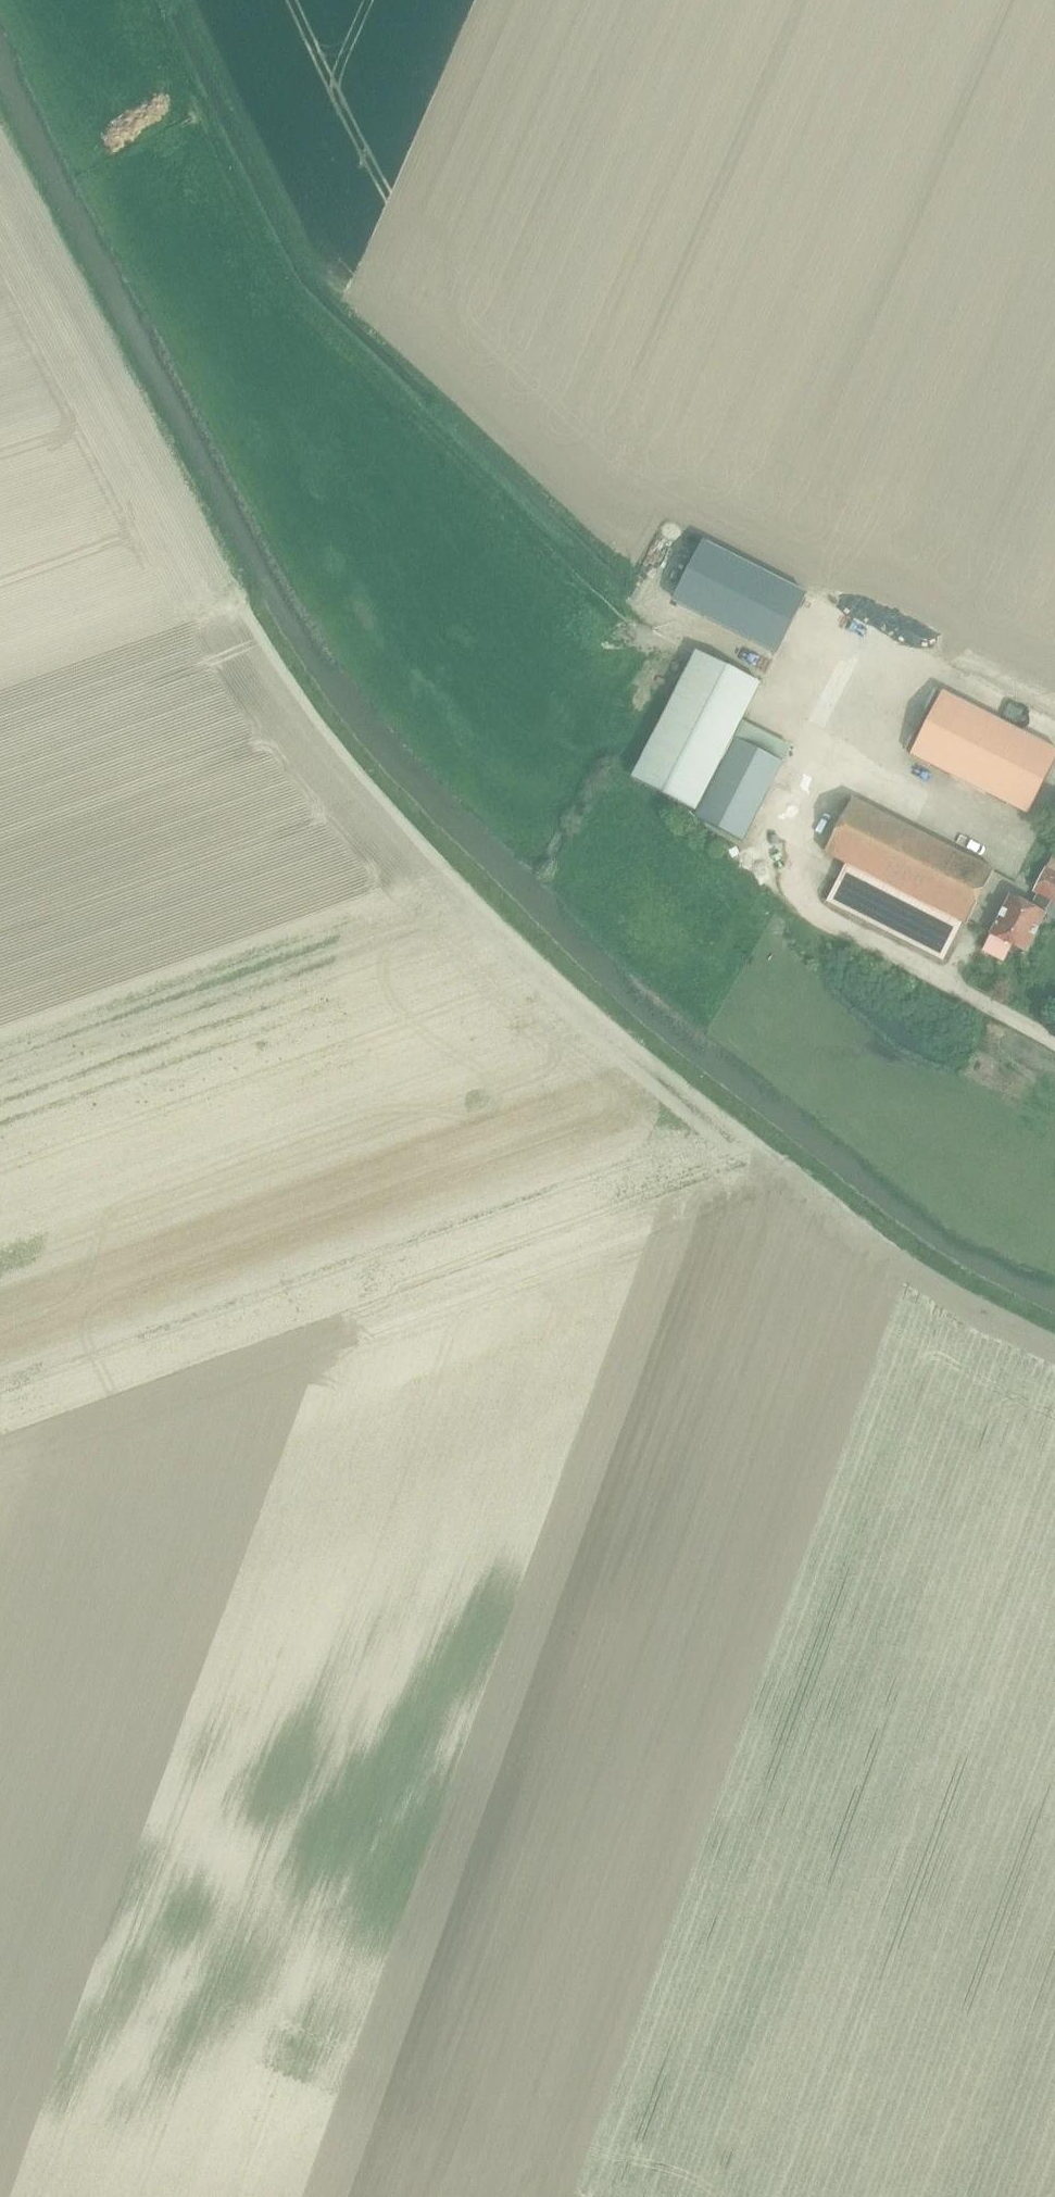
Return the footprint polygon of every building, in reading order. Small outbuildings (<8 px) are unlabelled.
[(700,542),(671,600),(775,652),(804,594),(700,542)] [(633,776),(697,809),(759,686),(695,654),(633,776)] [(910,754),(1028,813),(1054,759),(1054,747),(942,691),(910,754)] [(740,842),(782,762),(735,738),(693,818),(740,842)] [(943,962),(962,923),(966,925),(993,871),(851,800),(823,854),(846,865),(826,904),(943,962)] [(1033,892),(1037,893),(1030,906),(1010,895),(990,934),(1025,952),(1051,901),(1054,903),(1054,873),(1045,868),(1033,892)]
